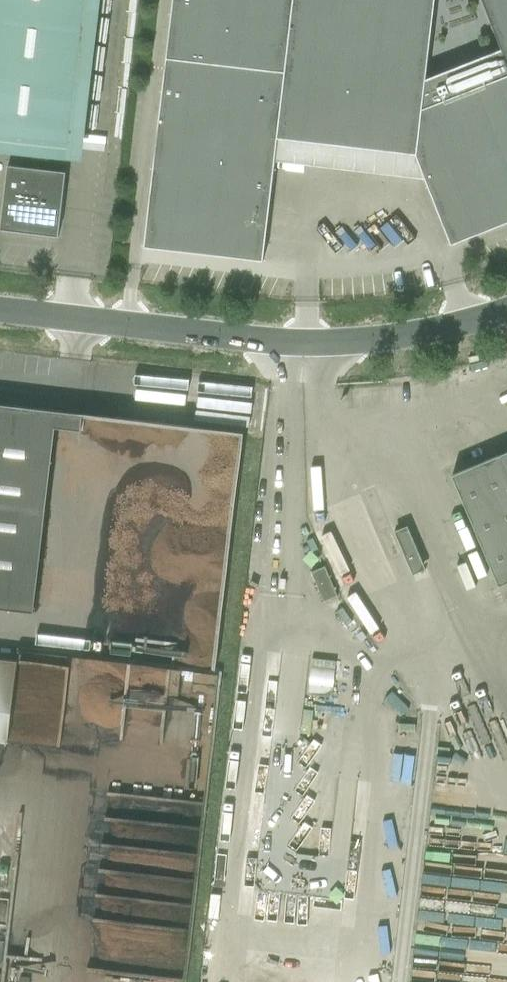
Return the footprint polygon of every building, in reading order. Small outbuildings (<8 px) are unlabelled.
[(69,147),(86,0),(0,0),(0,139),(69,147)] [(506,222),(506,0),(482,0),(501,49),(425,79),(434,0),(173,0),(144,246),(263,260),(278,138),(416,154),(451,244),(506,222)] [(0,228),(58,235),(66,172),(8,165),(0,228)] [(57,411),(0,404),(0,608),(33,612),(57,411)] [(452,475),(499,585),(506,582),(506,452),(452,475)] [(410,569),(423,564),(409,531),(396,536),(410,569)] [(329,681),(337,682),(338,660),(315,659),(314,681),(329,681)] [(205,901),(186,800),(156,806),(160,822),(150,824),(162,888),(174,886),(178,906),(205,901)]
